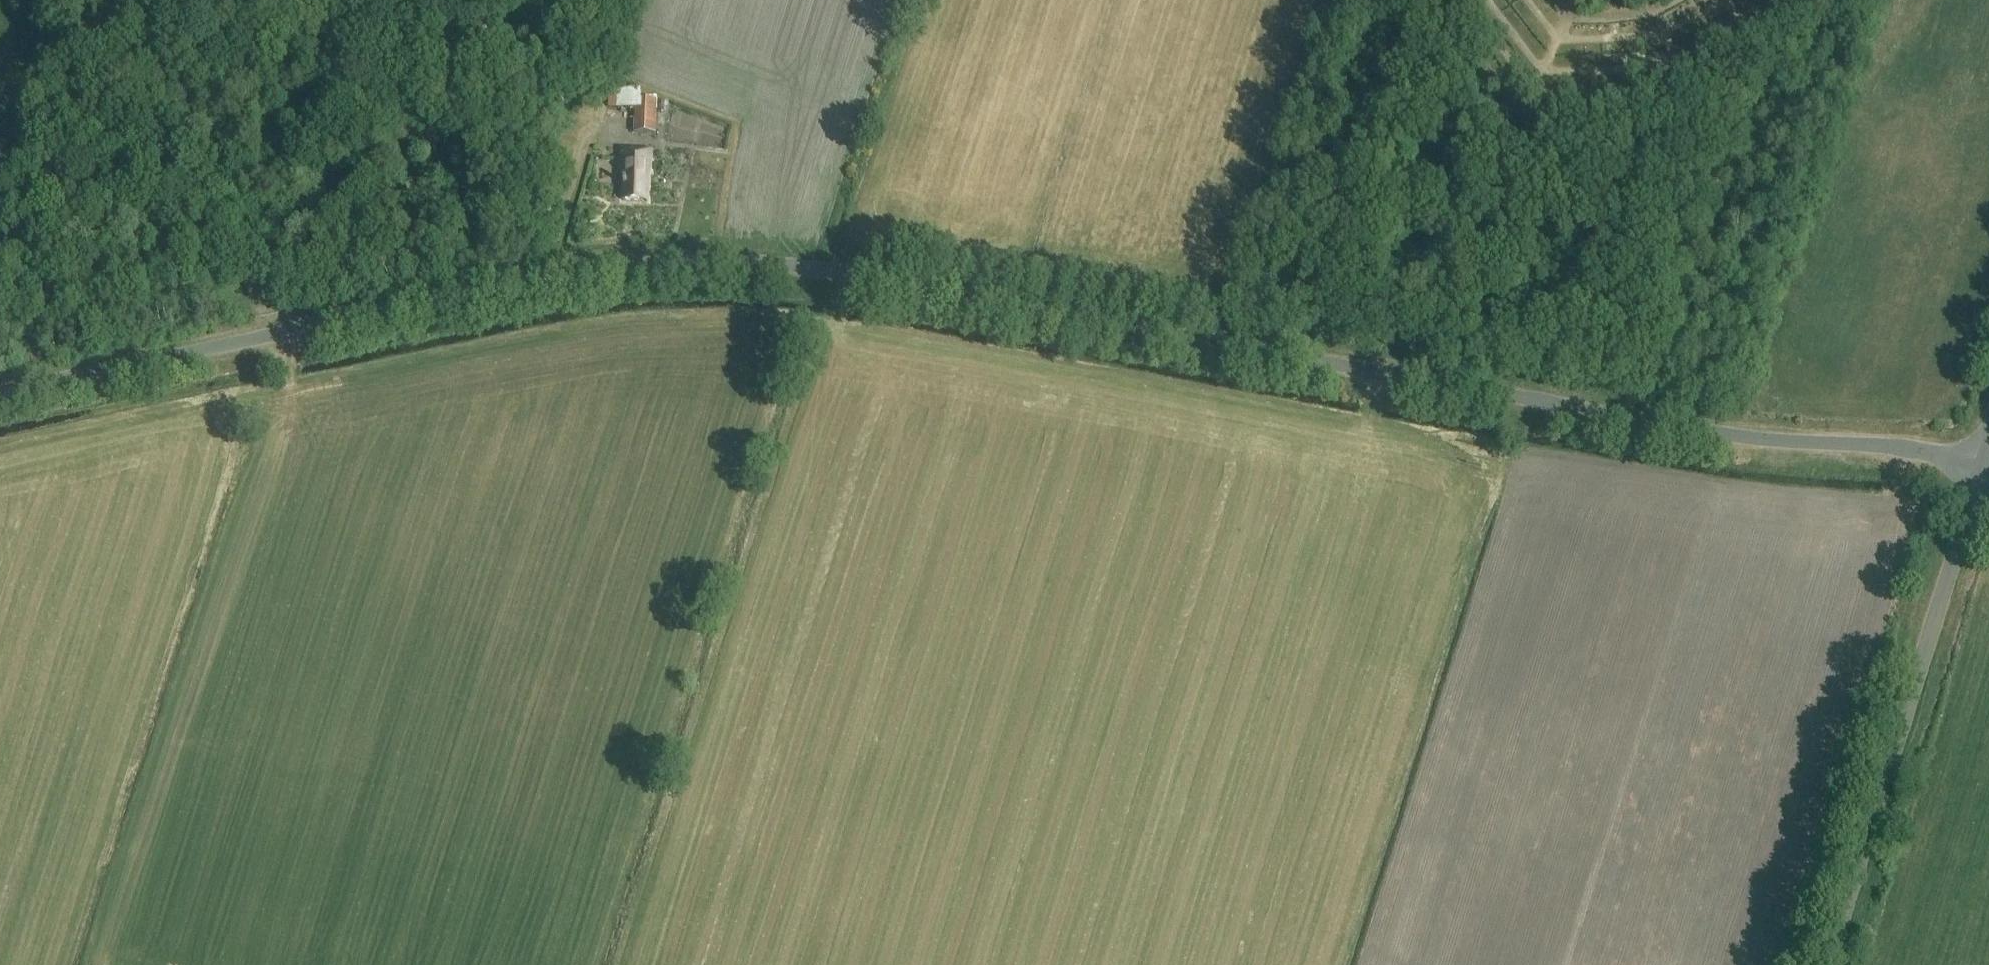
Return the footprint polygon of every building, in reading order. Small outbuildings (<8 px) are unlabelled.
[(635,100),(642,100),(642,91),(610,89),(609,109),(635,110),(635,100)] [(642,100),(635,100),(635,110),(634,133),(655,134),(655,128),(661,128),(662,110),(656,110),(656,101),(642,100)] [(648,169),(649,152),(623,151),(622,170),(625,170),(624,201),(645,202),(646,169),(648,169)]
